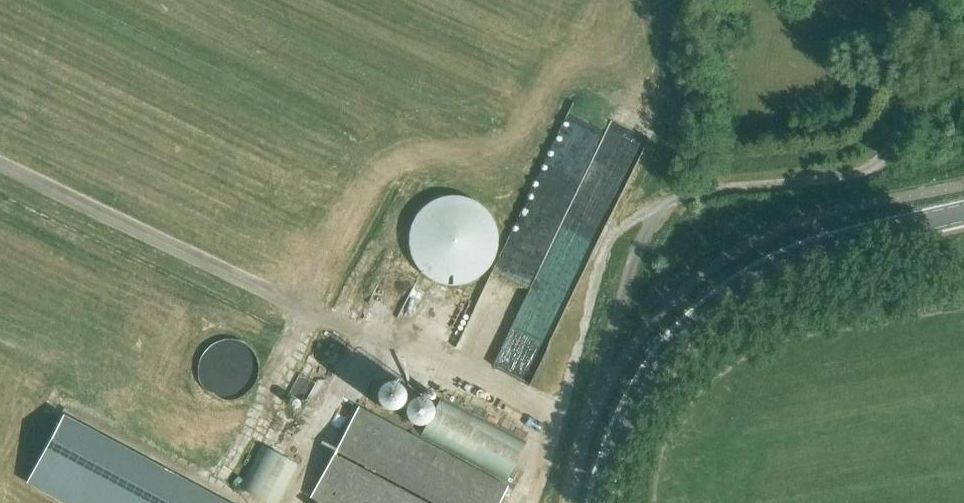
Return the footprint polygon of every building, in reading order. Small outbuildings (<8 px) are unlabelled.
[(449,284),(455,284),(459,284),(462,283),(465,283),(468,282),(470,281),(473,279),(476,278),(478,276),(481,274),(485,271),(487,269),(488,267),(490,264),(492,260),(493,258),(494,256),(496,251),(496,249),(497,246),(497,243),(497,240),(497,238),(497,235),(497,232),(496,229),(495,226),(494,223),(493,220),(491,217),(490,215),(488,212),(486,210),(484,208),(482,206),(479,204),(477,202),(474,200),(471,199),(469,198),(466,197),(463,196),(461,196),(458,195),(453,195),(448,195),(443,196),(441,196),(436,198),(434,199),(431,200),(429,202),(426,203),(424,205),(422,207),(420,209),(418,212),(416,214),(414,217),(413,220),(411,223),(410,225),(409,228),(409,231),(408,234),(408,237),(408,240),(408,243),(408,246),(409,249),(410,252),(410,254),(411,257),(414,262),(415,264),(416,266),(419,269),(423,273),(425,275),(427,276),(429,278),(432,279),(435,280),(437,282),(440,282),(443,283),(446,284),(449,284)] [(232,394),(263,374),(240,339),(209,358),(232,394)] [(280,466),(279,470),(292,475),(295,466),(282,460),(304,406),(287,399),(262,458),(280,466)] [(508,485),(359,406),(311,495),(325,502),(499,502),(508,485)] [(63,413),(26,482),(65,502),(231,502),(63,413)]
